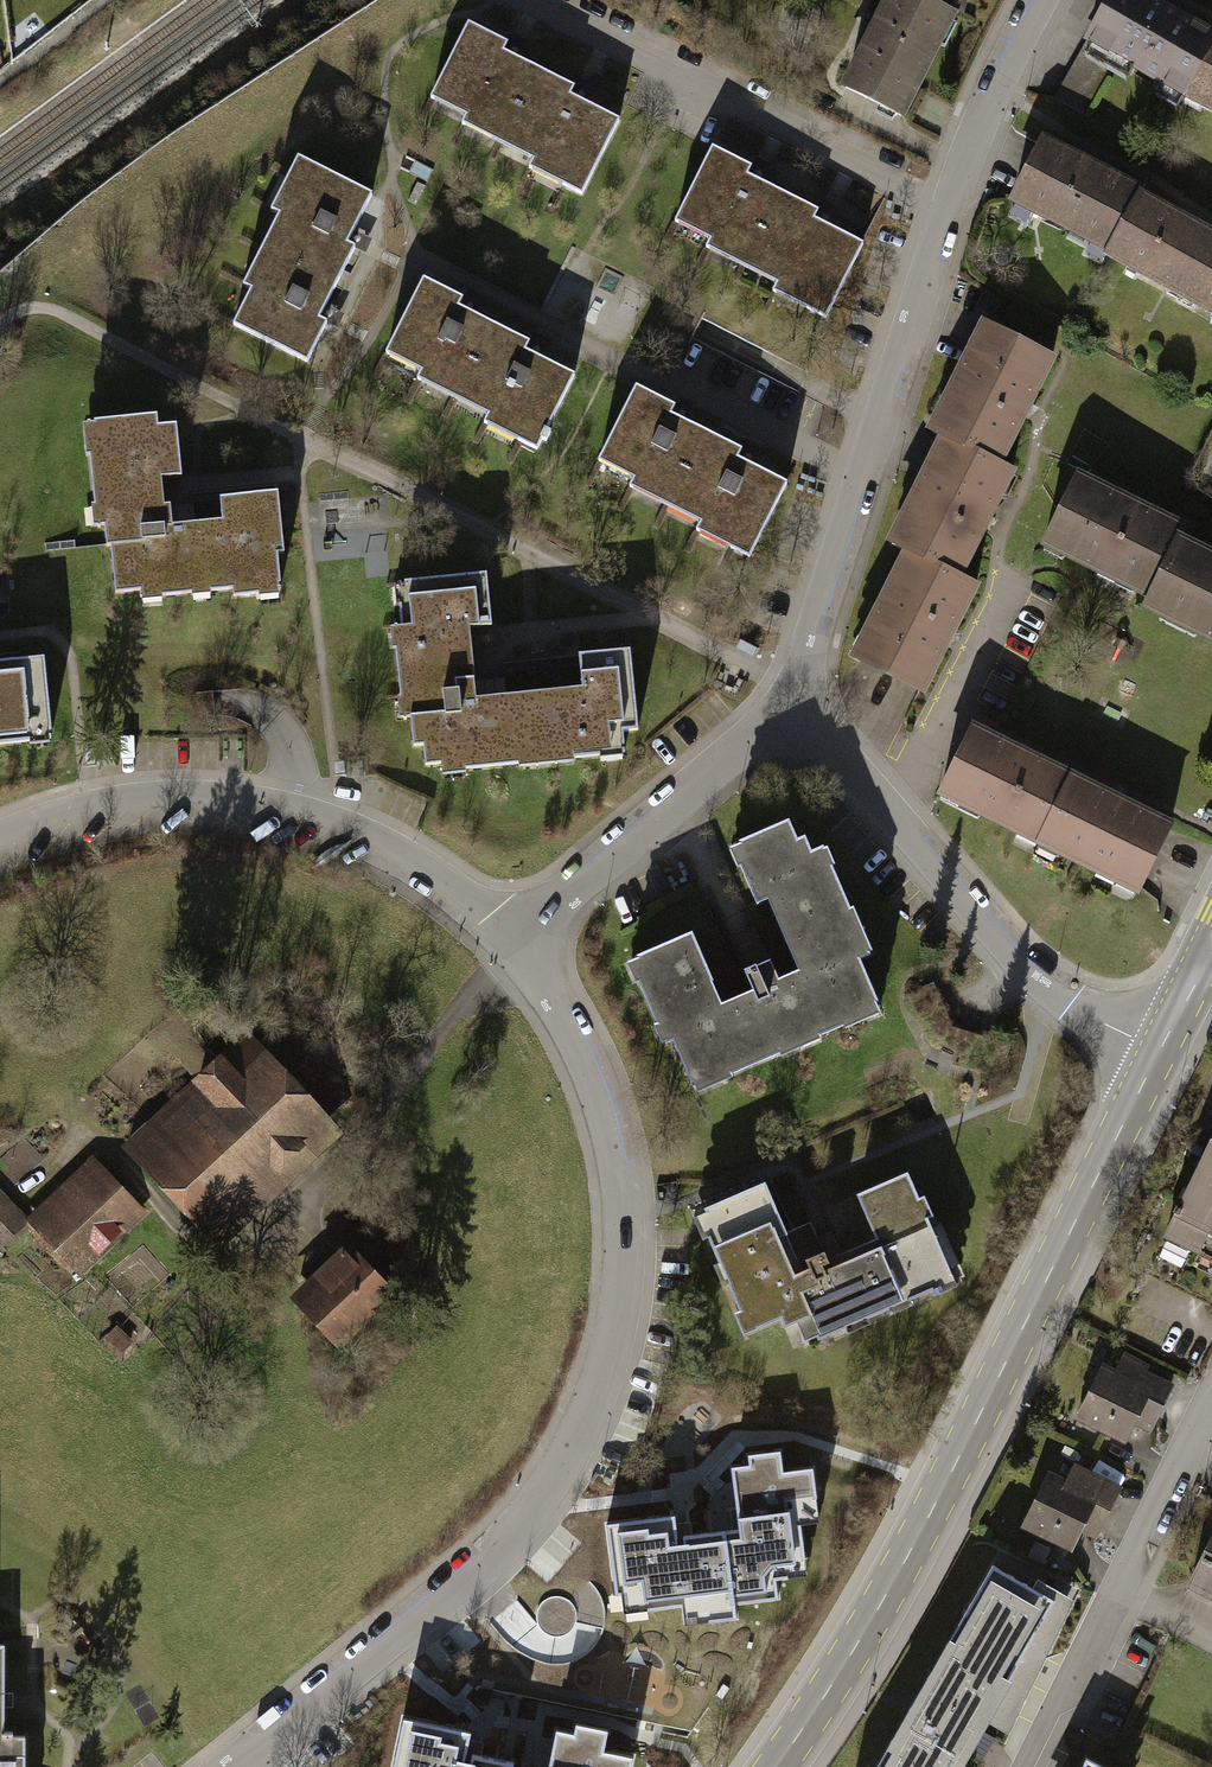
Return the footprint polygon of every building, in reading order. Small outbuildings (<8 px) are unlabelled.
[(926,0),(887,0),(843,91),(906,121),(957,15),(926,0)] [(957,15),(964,16),(968,0),(926,0),(957,15)] [(1196,113),(1211,85),(1211,38),(1143,0),(1112,0),(1083,51),(1196,113)] [(470,29),(434,102),(467,118),(463,127),(534,162),(530,171),(583,197),(619,124),(571,100),(574,92),(503,58),(508,48),(470,29)] [(1211,122),(1211,85),(1196,113),(1211,122)] [(1008,206),(1112,263),(1146,201),(1148,197),(1044,141),(1008,206)] [(715,153),(677,225),(711,243),(708,250),(777,286),(774,293),(825,320),(863,249),(814,223),(818,215),(746,177),(749,172),(715,153)] [(255,293),(236,330),(313,369),(334,328),(325,323),(360,254),(351,249),(377,199),(303,161),(276,214),(285,218),(248,290),(255,293)] [(1112,263),(1110,267),(1211,322),(1211,237),(1146,201),(1112,263)] [(429,284),(391,359),(427,377),(423,384),(495,420),(491,428),(542,454),(580,382),(530,356),(534,348),(464,312),(468,304),(429,284)] [(934,426),(1003,459),(1052,355),(973,318),(923,422),(934,426)] [(634,396),(598,470),(633,487),(629,495),(702,531),(697,540),(750,566),(787,493),(737,468),(741,460),(669,424),(673,416),(634,396)] [(142,413),(75,419),(78,462),(91,460),(94,489),(83,490),(88,541),(108,539),(113,588),(276,573),(272,530),(280,529),(275,476),(213,482),(216,511),(167,515),(165,490),(157,491),(154,464),(175,462),(171,420),(143,423),(142,413)] [(1013,463),(1003,459),(934,426),(882,534),(897,540),(962,571),(1013,463)] [(1035,540),(1142,591),(1172,528),(1176,519),(1070,468),(1035,540)] [(1142,591),(1135,605),(1211,642),(1211,547),(1172,528),(1142,591)] [(962,571),(897,540),(842,652),(922,691),(976,579),(962,571)] [(470,585),(403,594),(408,636),(421,635),(425,663),(414,664),(420,716),(441,713),(447,761),(609,741),(604,698),(612,697),(605,644),(544,652),(547,680),(498,686),(495,662),(487,663),(484,636),(505,634),(500,592),(471,595),(470,585)] [(32,741),(27,698),(35,697),(30,644),(0,647),(0,744),(32,741)] [(934,799),(1036,846),(1068,778),(967,730),(934,799)] [(1036,846),(1138,893),(1170,825),(1068,778),(1036,846)] [(683,935),(631,957),(684,1084),(884,1001),(821,849),(797,859),(780,819),(726,841),(759,921),(772,916),(794,970),(766,982),(759,964),(740,971),(746,985),(710,1000),(683,935)] [(249,1029),(120,1146),(215,1250),(344,1133),(249,1029)] [(27,1216),(23,1221),(79,1277),(147,1210),(90,1153),(27,1216)] [(1165,1246),(1201,1263),(1211,1242),(1211,1153),(1165,1246)] [(755,1190),(695,1212),(739,1334),(789,1316),(797,1339),(944,1287),(906,1181),(855,1199),(875,1255),(817,1276),(811,1260),(783,1270),(755,1190)] [(27,1216),(0,1189),(0,1243),(23,1221),(27,1216)] [(347,1238),(286,1296),(338,1348),(398,1290),(347,1238)] [(120,1355),(134,1341),(116,1324),(102,1339),(120,1355)] [(1076,1422),(1126,1448),(1152,1396),(1102,1371),(1076,1422)] [(664,1523),(605,1531),(613,1595),(660,1589),(661,1595),(699,1590),(702,1611),(779,1600),(776,1578),(802,1575),(794,1517),(816,1514),(811,1474),(781,1478),(778,1457),(751,1460),(752,1472),(733,1474),(742,1540),(668,1550),(664,1523)] [(1069,1542),(1076,1526),(1095,1535),(1112,1501),(1084,1487),(1081,1495),(1050,1480),(1030,1523),(1069,1542)] [(1211,1606),(1211,1556),(1192,1596),(1211,1606)] [(1056,1601),(993,1564),(874,1766),(960,1766),(1056,1601)] [(27,1733),(4,1733),(5,1645),(0,1645),(0,1766),(27,1766),(27,1733)] [(400,1720),(391,1766),(456,1766),(462,1731),(400,1720)] [(628,1758),(599,1753),(602,1732),(575,1727),(573,1738),(554,1734),(548,1766),(626,1766),(628,1758)] [(1008,1744),(999,1738),(981,1766),(994,1766),(1008,1744)] [(1086,1748),(1076,1766),(1122,1766),(1086,1748)]
